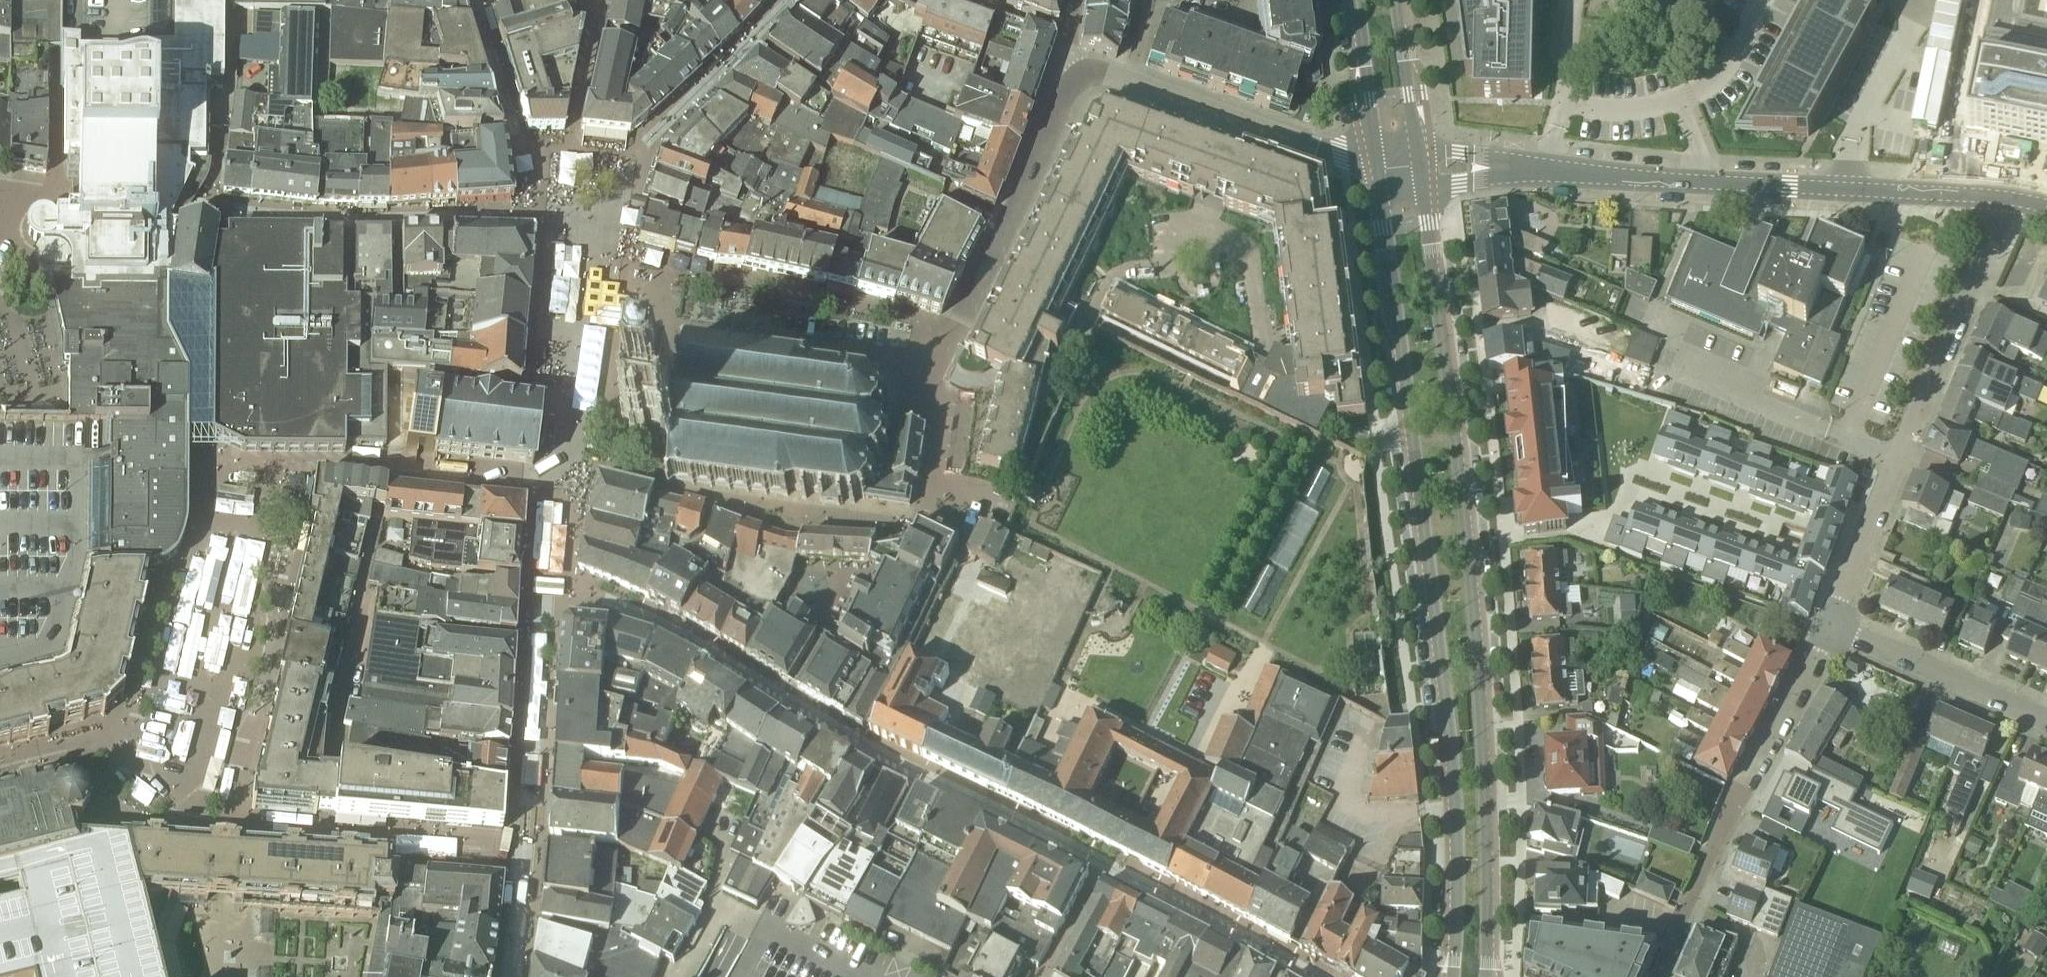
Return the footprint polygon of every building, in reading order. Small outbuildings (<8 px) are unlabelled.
[(9,34),(9,0),(0,0),(0,34),(9,34)] [(9,34),(10,58),(10,99),(11,121),(13,121),(11,166),(46,172),(46,166),(47,44),(70,45),(70,42),(79,43),(79,39),(62,39),(62,0),(9,0),(9,34)] [(62,39),(79,39),(79,43),(70,42),(70,45),(70,111),(65,111),(65,155),(81,156),(81,173),(80,216),(76,216),(55,216),(55,220),(54,220),(53,220),(51,218),(48,215),(47,214),(44,214),(42,213),(39,214),(37,214),(36,215),(35,216),(32,217),(31,219),(30,221),(29,222),(28,225),(28,228),(28,231),(29,234),(30,237),(31,238),(32,239),(33,240),(34,241),(35,241),(37,242),(39,243),(41,243),(47,267),(77,267),(81,268),(112,269),(115,269),(149,266),(150,232),(150,208),(150,175),(150,148),(151,117),(151,51),(150,43),(149,41),(149,0),(62,0),(62,39)] [(187,421),(213,421),(213,412),(213,381),(214,277),(210,277),(208,288),(171,283),(172,278),(171,278),(171,273),(172,274),(174,266),(172,266),(173,261),(175,261),(176,253),(175,253),(170,252),(167,249),(167,225),(169,226),(179,204),(184,204),(188,201),(188,196),(185,191),(188,184),(184,181),(181,177),(179,174),(177,171),(173,162),(172,156),(171,146),(171,117),(171,88),(172,43),(172,0),(149,0),(149,41),(150,43),(151,51),(151,117),(150,148),(150,175),(150,208),(150,232),(149,266),(115,269),(112,269),(81,268),(77,267),(47,267),(51,287),(137,288),(143,288),(159,318),(188,376),(187,421)] [(172,43),(171,88),(171,117),(171,146),(172,156),(173,162),(177,171),(179,174),(181,177),(184,181),(188,184),(199,190),(203,182),(206,176),(205,176),(206,173),(207,169),(208,164),(208,160),(208,156),(208,118),(208,89),(222,89),(223,43),(223,8),(219,7),(219,2),(211,2),(211,0),(172,0),(172,43)] [(232,2),(231,2),(231,3),(231,8),(325,9),(326,0),(232,0),(232,2)] [(330,9),(390,16),(389,12),(418,16),(469,24),(462,0),(331,0),(330,9)] [(498,30),(569,10),(576,8),(573,0),(520,0),(497,7),(491,9),(491,10),(492,9),(498,30)] [(647,0),(610,0),(605,25),(640,33),(647,0)] [(674,9),(688,15),(696,0),(658,0),(674,9)] [(737,35),(699,0),(698,0),(696,0),(688,15),(688,16),(689,16),(685,22),(718,53),(737,35)] [(699,0),(737,35),(758,13),(746,0),(699,0)] [(758,13),(771,0),(746,0),(758,13)] [(795,16),(843,45),(852,51),(865,59),(856,74),(871,84),(878,70),(873,67),(888,41),(836,5),(840,0),(809,0),(795,16)] [(890,0),(843,0),(839,4),(867,24),(875,11),(879,14),(887,3),(899,12),(902,7),(895,3),(890,0)] [(895,3),(902,7),(914,12),(919,0),(890,0),(895,3)] [(995,14),(956,0),(919,0),(914,12),(913,15),(923,18),(916,37),(979,59),(988,33),(995,14)] [(1060,0),(1006,0),(1006,5),(1047,21),(1057,22),(1060,0)] [(1124,27),(1127,0),(1086,0),(1084,17),(1124,27)] [(1268,56),(1163,18),(1153,47),(1148,59),(1146,65),(1159,70),(1161,71),(1169,74),(1178,77),(1179,74),(1184,76),(1183,78),(1202,85),(1202,83),(1207,84),(1206,87),(1223,93),(1224,90),(1229,92),(1228,94),(1247,101),(1248,99),(1252,100),(1251,103),(1269,109),(1270,105),(1284,109),(1283,110),(1285,110),(1299,71),(1305,73),(1306,82),(1314,85),(1322,80),(1321,69),(1317,67),(1316,53),(1318,53),(1316,31),(1311,32),(1309,18),(1314,17),(1314,16),(1309,16),(1307,2),(1312,2),(1312,0),(1261,0),(1268,56)] [(1467,75),(1475,74),(1474,97),(1533,99),(1535,14),(1538,0),(1457,0),(1467,75)] [(1804,11),(1737,140),(1813,144),(1876,26),(1874,0),(1803,0),(1804,11)] [(2046,146),(2046,0),(2006,0),(1979,133),(2046,146)] [(466,69),(469,79),(469,80),(486,78),(469,24),(418,16),(389,12),(390,16),(330,9),(329,63),(371,65),(371,66),(384,69),(385,67),(405,71),(405,72),(437,72),(437,66),(466,69)] [(697,72),(718,53),(685,22),(689,16),(688,16),(688,15),(674,9),(660,30),(697,72)] [(504,49),(515,84),(552,84),(557,57),(553,46),(578,51),(580,41),(581,41),(584,25),(572,22),(569,10),(498,30),(498,31),(504,50),(504,49)] [(252,25),(279,26),(280,12),(280,13),(252,12),(252,25)] [(277,103),(277,98),(287,98),(315,99),(318,14),(280,12),(279,26),(279,36),(278,66),(278,72),(268,71),(268,99),(268,102),(277,103)] [(1025,24),(999,15),(993,32),(1019,41),(1051,51),(1054,42),(1051,33),(1025,24)] [(865,59),(852,51),(843,45),(795,16),(782,29),(855,76),(856,74),(865,59)] [(1080,45),(1080,47),(1116,59),(1124,27),(1084,17),(1081,46),(1080,45)] [(252,25),(251,37),(279,36),(279,26),(252,25)] [(833,96),(867,117),(873,121),(882,106),(897,116),(890,127),(909,136),(913,127),(935,137),(931,145),(950,153),(961,124),(947,118),(907,102),(896,96),(880,86),(878,89),(871,84),(856,74),(855,76),(782,29),(765,45),(819,80),(828,87),(833,96)] [(660,30),(647,54),(679,89),(681,87),(680,86),(695,72),(696,73),(697,72),(660,30)] [(9,34),(0,34),(0,58),(9,58),(10,58),(9,34)] [(278,66),(279,36),(251,37),(240,39),(238,61),(278,66)] [(992,39),(989,48),(1045,68),(1051,51),(1019,41),(1017,47),(992,39)] [(648,115),(649,114),(628,95),(633,90),(627,89),(635,51),(601,42),(601,43),(588,102),(587,102),(581,129),(629,135),(649,116),(648,115)] [(552,84),(515,84),(520,100),(519,100),(519,102),(520,102),(520,105),(519,105),(528,130),(564,130),(569,103),(568,103),(568,100),(569,100),(570,99),(569,98),(578,51),(553,46),(557,57),(552,84)] [(1037,90),(1045,68),(989,48),(986,57),(1010,65),(1006,78),(1037,90)] [(780,100),(821,124),(818,134),(829,137),(853,144),(867,117),(833,96),(830,101),(814,89),(758,53),(730,79),(780,100)] [(661,105),(679,89),(647,54),(641,65),(638,77),(634,81),(638,85),(633,90),(628,95),(649,114),(660,104),(661,105)] [(881,62),(878,70),(871,84),(878,89),(880,86),(896,96),(905,70),(881,62)] [(486,78),(469,80),(469,79),(448,83),(445,77),(437,73),(437,72),(405,72),(405,71),(385,67),(384,69),(371,66),(370,74),(376,74),(371,90),(378,92),(377,96),(404,100),(427,102),(494,104),(486,78)] [(970,77),(966,87),(999,100),(1001,91),(995,89),(996,88),(970,77)] [(1030,112),(1037,90),(1006,78),(1001,91),(999,100),(1030,112)] [(730,79),(709,101),(728,113),(753,125),(755,121),(809,145),(809,144),(825,151),(829,137),(818,134),(821,124),(780,100),(730,79)] [(1030,112),(999,100),(966,87),(960,103),(954,101),(947,118),(961,124),(991,135),(1018,145),(1030,112)] [(315,99),(287,98),(277,98),(277,103),(268,102),(268,99),(234,95),(229,135),(230,135),(223,194),(316,204),(318,161),(318,153),(312,153),(311,121),(311,108),(315,108),(315,99)] [(1216,204),(1224,207),(1277,226),(1292,347),(1284,348),(1276,345),(1275,346),(1277,347),(1269,363),(1250,353),(1119,289),(1106,317),(1236,380),(1229,395),(1315,436),(1331,406),(1337,405),(1339,421),(1367,417),(1342,225),(1333,226),(1328,182),(1322,180),(1324,172),(1323,171),(1322,173),(1246,146),(1244,151),(1223,143),(1224,140),(1223,140),(1222,143),(1215,140),(1216,135),(1110,97),(1101,123),(1097,121),(1091,133),(1097,135),(1092,144),(1075,136),(981,330),(981,329),(979,332),(980,332),(969,356),(970,357),(971,354),(1004,370),(1036,378),(1045,345),(1059,352),(1079,310),(1067,304),(1129,174),(1142,178),(1193,196),(1194,197),(1195,194),(1203,197),(1202,199),(1203,200),(1204,197),(1217,202),(1216,204)] [(10,99),(7,99),(0,99),(0,166),(11,168),(11,166),(13,121),(11,121),(10,99)] [(399,129),(413,129),(440,131),(440,129),(456,130),(502,129),(494,104),(427,102),(404,100),(399,129)] [(766,161),(797,172),(809,145),(755,121),(753,125),(728,113),(709,101),(689,119),(690,119),(681,128),(763,172),(766,161)] [(355,206),(357,206),(367,125),(369,125),(371,110),(346,107),(345,122),(342,122),(338,202),(342,202),(343,202),(355,202),(355,206)] [(325,121),(311,121),(312,153),(318,153),(318,161),(316,204),(316,205),(316,204),(324,204),(324,205),(338,206),(338,202),(342,122),(325,121)] [(357,206),(387,207),(392,129),(392,127),(369,125),(367,125),(357,206)] [(789,199),(808,204),(814,188),(817,178),(797,172),(766,161),(763,172),(681,128),(663,147),(662,150),(750,193),(784,210),(789,199)] [(399,129),(392,129),(387,207),(429,204),(427,164),(423,164),(421,157),(417,158),(416,153),(412,153),(412,143),(413,129),(399,129)] [(452,162),(457,203),(513,199),(508,157),(505,140),(503,135),(502,129),(456,130),(440,129),(440,131),(413,129),(412,143),(440,144),(439,156),(452,158),(452,162)] [(1018,145),(991,135),(987,144),(974,139),(970,151),(1009,167),(1018,145)] [(904,168),(924,177),(930,162),(914,156),(914,155),(871,137),(865,152),(881,158),(904,168)] [(429,204),(457,203),(452,162),(452,158),(439,156),(440,144),(412,143),(412,153),(416,153),(417,158),(421,157),(423,164),(427,164),(429,204)] [(680,214),(695,220),(721,229),(730,233),(750,193),(662,150),(660,156),(647,201),(680,214)] [(1009,167),(970,151),(965,164),(980,169),(976,179),(1001,189),(1009,167)] [(881,158),(866,192),(863,201),(861,200),(845,240),(868,247),(873,227),(886,231),(892,204),(901,187),(897,185),(904,168),(881,158)] [(976,180),(950,170),(945,168),(945,170),(944,169),(940,180),(962,188),(960,192),(994,208),(1001,189),(976,179),(976,180)] [(845,240),(861,200),(814,188),(808,204),(789,199),(784,210),(750,193),(730,233),(721,229),(716,242),(715,263),(743,265),(825,283),(826,282),(837,238),(845,240)] [(673,253),(676,241),(673,240),(677,227),(680,214),(647,201),(645,212),(644,212),(638,234),(639,234),(637,239),(645,241),(645,242),(643,243),(644,246),(673,253)] [(909,260),(868,248),(855,290),(886,299),(887,297),(892,298),(892,301),(941,315),(963,272),(962,271),(983,231),(984,231),(986,228),(985,227),(984,230),(937,205),(909,260)] [(1510,243),(1543,257),(1557,263),(1561,252),(1520,235),(1509,236),(1507,219),(1510,217),(1510,210),(1506,208),(1472,212),(1476,248),(1510,243)] [(179,227),(169,226),(167,225),(167,249),(170,252),(175,253),(176,253),(175,261),(173,261),(172,266),(174,266),(172,274),(171,273),(171,278),(172,278),(171,283),(208,288),(210,277),(215,239),(217,224),(180,219),(179,227)] [(721,229),(695,220),(692,231),(677,227),(673,240),(676,241),(673,253),(715,263),(716,242),(721,229)] [(402,278),(447,279),(447,264),(531,269),(532,256),(522,256),(523,247),(532,248),(534,233),(452,230),(452,234),(440,234),(440,230),(402,231),(402,265),(403,278),(402,278)] [(242,451),(257,451),(344,452),(344,445),(385,445),(386,370),(379,369),(372,369),(372,339),(372,338),(373,324),(375,305),(353,305),(346,305),(346,291),(336,291),(336,263),(346,263),(346,247),(341,247),(341,237),(313,237),(314,231),(228,231),(228,239),(215,239),(210,277),(214,277),(213,381),(213,412),(213,421),(213,435),(242,451)] [(353,305),(375,305),(375,304),(390,305),(390,304),(391,304),(390,232),(387,232),(356,232),(354,232),(353,305)] [(1613,232),(1611,257),(1627,258),(1629,233),(1613,232)] [(1808,257),(1795,251),(1766,239),(1761,252),(1745,245),(1740,256),(1694,237),(1667,301),(1760,339),(1766,326),(1787,336),(1774,367),(1822,387),(1842,340),(1830,335),(1845,301),(1866,253),(1818,233),(1808,257)] [(855,290),(868,248),(867,248),(868,247),(845,240),(837,238),(826,282),(855,290)] [(1631,271),(1651,272),(1653,242),(1633,241),(1631,271)] [(1515,283),(1530,289),(1565,303),(1573,282),(1518,260),(1512,260),(1511,246),(1476,251),(1481,287),(1515,283)] [(336,291),(346,291),(346,263),(336,263),(336,291)] [(372,339),(524,340),(531,269),(447,264),(447,279),(402,278),(403,305),(402,305),(392,305),(392,304),(391,304),(390,304),(390,305),(375,304),(375,305),(373,324),(372,338),(372,339)] [(1627,271),(1626,292),(1650,302),(1658,284),(1627,271)] [(1481,287),(1484,321),(1533,315),(1530,289),(1515,283),(1481,287)] [(187,421),(188,376),(159,318),(143,288),(137,288),(51,287),(58,316),(64,344),(64,364),(69,364),(69,365),(68,423),(69,425),(111,425),(111,452),(111,480),(110,508),(110,568),(149,569),(150,569),(162,565),(171,557),(179,548),(184,537),(185,525),(185,509),(187,487),(187,421)] [(2046,351),(2046,350),(2046,337),(2031,329),(1988,309),(1981,324),(1996,332),(1997,330),(2011,338),(2012,335),(2046,351)] [(1996,332),(1981,324),(1971,344),(2000,358),(2015,364),(2019,353),(2042,361),(2046,351),(2012,335),(2011,338),(1997,330),(1996,332)] [(1635,331),(1626,359),(1650,367),(1659,341),(1635,331)] [(1531,335),(1486,340),(1490,368),(1525,366),(1523,348),(1533,347),(1531,335)] [(521,382),(524,340),(372,339),(372,369),(379,369),(386,370),(408,371),(521,382)] [(918,481),(926,429),(902,425),(890,423),(888,421),(891,411),(880,406),(881,399),(888,398),(888,394),(880,395),(877,388),(883,383),(881,380),(875,385),(869,380),(872,373),(868,371),(865,379),(859,378),(860,370),(856,370),(855,377),(841,375),(842,368),(838,367),(837,375),(823,373),(824,365),(820,365),(819,373),(812,372),(813,367),(810,364),(805,364),(805,363),(802,363),(801,364),(788,362),(785,359),(782,361),(769,359),(767,356),(764,359),(751,357),(749,354),(745,356),(733,354),(730,351),(727,354),(714,352),(712,349),(709,351),(691,349),(687,344),(683,346),(687,351),(684,373),(681,375),(683,378),(681,393),(680,392),(680,394),(676,394),(677,386),(670,385),(669,393),(645,389),(645,381),(639,381),(638,388),(637,388),(636,389),(629,388),(628,395),(635,396),(632,421),(625,420),(624,426),(632,427),(631,428),(633,429),(631,437),(638,438),(639,435),(648,437),(648,431),(664,433),(663,441),(670,442),(671,436),(676,437),(675,438),(676,438),(674,454),(671,457),(673,459),(671,477),(666,481),(669,484),(674,480),(692,482),(694,485),(697,483),(710,485),(712,488),(715,485),(728,487),(730,490),(733,488),(746,490),(749,493),(752,490),(765,492),(767,495),(770,493),(784,495),(784,496),(788,496),(789,489),(803,491),(802,498),(806,499),(807,492),(821,493),(820,501),(823,501),(823,503),(839,505),(840,503),(842,504),(843,496),(850,497),(851,504),(855,504),(854,497),(860,494),(865,500),(866,499),(910,506),(912,493),(914,481),(918,481)] [(2014,395),(2013,395),(2032,403),(2039,387),(1995,367),(1996,364),(1967,351),(1959,372),(2014,395)] [(1038,378),(1036,378),(1004,370),(981,465),(1014,473),(1038,378)] [(1959,372),(1951,392),(2005,415),(2013,395),(2014,395),(1959,372)] [(1503,382),(1503,383),(1508,383),(1509,391),(1504,392),(1504,393),(1509,392),(1514,432),(1509,432),(1510,447),(1514,446),(1520,495),(1521,503),(1521,506),(1519,506),(1519,507),(1518,507),(1518,508),(1517,508),(1519,523),(1520,523),(1520,524),(1521,524),(1521,525),(1523,525),(1524,528),(1524,527),(1525,535),(1566,530),(1567,530),(1565,516),(1564,505),(1550,387),(1549,387),(1547,374),(1538,376),(1538,377),(1532,378),(1531,373),(1507,376),(1508,382),(1503,382)] [(439,392),(414,388),(407,449),(525,463),(525,464),(533,465),(534,451),(538,417),(539,404),(497,399),(497,398),(476,395),(476,396),(439,391),(439,392)] [(1973,421),(1997,432),(2005,415),(1951,392),(1937,423),(1967,436),(1973,421)] [(1673,470),(1695,478),(1696,474),(1696,473),(1705,447),(1704,447),(1685,440),(1692,422),(1670,414),(1654,458),(1675,466),(1673,470)] [(2019,421),(2012,438),(2026,444),(2033,427),(2019,421)] [(131,659),(132,657),(129,656),(133,640),(134,640),(135,637),(134,637),(148,574),(149,569),(110,568),(110,508),(111,480),(111,452),(111,425),(69,425),(68,423),(0,423),(0,745),(8,743),(8,744),(11,744),(11,743),(27,739),(28,741),(48,736),(47,734),(46,727),(63,723),(63,725),(83,720),(83,718),(94,715),(100,709),(101,713),(103,716),(105,715),(123,697),(120,694),(117,693),(121,688),(124,676),(127,677),(131,659)] [(1933,435),(1926,452),(1959,466),(1963,457),(1992,469),(1998,454),(1939,428),(1936,436),(1933,435)] [(1737,488),(1736,488),(1746,462),(1745,461),(1726,454),(1732,436),(1711,429),(1704,447),(1705,447),(1696,473),(1696,474),(1715,480),(1714,485),(1735,493),(1737,488)] [(1754,500),(1776,507),(1778,503),(1777,503),(1786,476),(1766,469),(1773,451),(1751,443),(1745,461),(1746,462),(1736,488),(1737,488),(1756,495),(1754,500)] [(1825,490),(1816,515),(1843,524),(1858,482),(1832,472),(1825,490)] [(1981,475),(1979,480),(1975,490),(2010,504),(2016,489),(1981,475)] [(678,521),(685,504),(654,496),(656,490),(600,476),(596,496),(599,497),(598,500),(624,506),(648,513),(648,514),(678,521)] [(1778,503),(1816,517),(1816,515),(1825,490),(1786,476),(1777,503),(1778,503)] [(374,485),(373,485),(369,485),(369,484),(368,484),(351,483),(351,482),(350,482),(333,481),(333,480),(332,480),(332,481),(327,480),(328,479),(319,478),(314,478),(310,513),(317,515),(289,636),(340,647),(369,524),(371,506),(385,507),(387,486),(374,485)] [(1948,491),(1915,478),(1903,507),(1914,512),(1911,520),(1909,519),(1906,525),(1936,537),(1942,523),(1936,520),(1942,505),(1959,512),(1964,499),(1948,492),(1948,491)] [(1029,483),(1022,498),(1036,504),(1043,488),(1029,483)] [(385,507),(383,519),(412,523),(459,527),(463,495),(387,486),(385,507)] [(2010,504),(1975,490),(1969,505),(2004,519),(2010,504)] [(464,495),(463,495),(459,527),(521,534),(524,502),(481,497),(480,498),(464,497),(464,495)] [(599,497),(596,496),(592,516),(643,531),(671,540),(670,536),(672,535),(678,521),(648,514),(648,513),(624,506),(598,500),(599,497)] [(678,521),(672,535),(675,535),(687,541),(699,532),(707,505),(686,499),(685,504),(678,521)] [(1649,541),(1668,548),(1669,548),(1678,522),(1679,522),(1681,518),(1659,510),(1657,514),(1637,507),(1629,527),(1629,528),(1621,550),(1621,551),(1642,559),(1649,541)] [(670,552),(710,574),(725,578),(735,542),(744,524),(746,519),(716,509),(710,528),(712,529),(709,539),(706,542),(694,550),(672,547),(670,552)] [(2012,513),(2010,528),(2029,531),(2031,516),(2012,513)] [(1840,535),(1844,524),(1843,524),(1816,515),(1816,517),(1813,525),(1807,541),(1835,551),(1840,535)] [(643,531),(592,516),(592,518),(591,518),(586,543),(637,558),(640,545),(669,551),(671,540),(643,531)] [(830,637),(799,689),(863,727),(919,625),(960,539),(922,521),(917,531),(899,541),(876,545),(871,561),(880,566),(870,586),(863,582),(842,627),(849,630),(841,644),(830,637)] [(1708,562),(1709,563),(1719,536),(1720,537),(1721,532),(1700,524),(1698,529),(1679,522),(1678,522),(1669,548),(1668,548),(1661,566),(1683,574),(1689,556),(1708,562)] [(412,523),(408,559),(430,565),(430,567),(494,574),(518,577),(522,534),(521,534),(459,527),(412,523)] [(750,580),(764,530),(744,524),(735,542),(725,578),(702,631),(722,642),(750,580)] [(1010,536),(983,524),(969,554),(996,566),(1010,536)] [(797,558),(803,539),(786,538),(764,530),(750,580),(722,642),(747,657),(766,632),(775,611),(774,611),(792,579),(797,558)] [(878,540),(820,537),(804,536),(803,539),(797,558),(827,559),(827,560),(841,561),(844,561),(844,560),(871,562),(871,561),(876,545),(877,543),(878,541),(877,541),(878,540)] [(1720,537),(1719,536),(1709,563),(1708,562),(1702,581),(1724,588),(1730,570),(1750,577),(1759,551),(1760,551),(1762,547),(1740,539),(1739,543),(1720,537)] [(1798,567),(1824,576),(1824,577),(1825,577),(1829,566),(1835,551),(1807,541),(1801,557),(1798,565),(1798,567)] [(1046,563),(1050,554),(1033,545),(1025,542),(1021,552),(1046,563)] [(637,558),(586,543),(579,570),(620,586),(649,600),(664,573),(670,552),(669,551),(640,545),(637,558)] [(518,577),(494,574),(493,583),(447,581),(400,571),(403,559),(378,551),(378,550),(376,550),(368,584),(378,586),(516,610),(518,577)] [(1750,577),(1789,591),(1798,567),(1798,565),(1760,551),(1759,551),(1750,577)] [(664,573),(649,600),(683,619),(710,574),(670,552),(664,573)] [(1522,580),(1523,590),(1560,587),(1558,575),(1565,575),(1564,566),(1567,565),(1567,554),(1557,555),(1527,557),(1528,573),(1525,573),(1526,577),(1522,580)] [(1881,610),(1911,623),(1923,596),(1928,584),(1898,570),(1879,563),(1874,575),(1893,583),(1881,610)] [(1798,567),(1789,591),(1782,610),(1809,619),(1824,577),(1824,576),(1798,567)] [(710,574),(683,619),(702,631),(725,578),(710,574)] [(2019,599),(2025,584),(2012,579),(2002,602),(2015,608),(2019,599)] [(515,633),(516,610),(378,586),(373,617),(436,627),(436,624),(444,629),(445,624),(514,634),(514,635),(515,635),(515,633)] [(1560,587),(1523,590),(1524,599),(1528,602),(1528,605),(1530,605),(1532,621),(1572,618),(1571,606),(1568,606),(1567,598),(1561,598),(1560,587)] [(2029,666),(2046,625),(2046,595),(2041,608),(2019,599),(2015,608),(2002,638),(2012,643),(2006,656),(2029,666)] [(1953,609),(1923,596),(1911,623),(1941,636),(1948,620),(1960,625),(1969,602),(1958,597),(1953,609)] [(1065,613),(1027,597),(1019,615),(1057,632),(1065,613)] [(1979,601),(1968,626),(1960,644),(1985,655),(1993,637),(1999,623),(1995,621),(2000,610),(1979,601)] [(747,657),(789,683),(789,682),(820,631),(808,624),(811,619),(793,608),(786,615),(775,611),(766,632),(747,657)] [(1636,610),(1621,611),(1623,633),(1637,632),(1636,610)] [(373,617),(364,675),(417,683),(420,658),(432,659),(432,658),(513,672),(515,645),(514,644),(513,644),(513,646),(436,638),(436,627),(373,617)] [(562,653),(589,655),(588,667),(606,668),(607,663),(607,661),(611,624),(571,620),(564,627),(562,653)] [(246,624),(237,665),(255,669),(264,629),(246,624)] [(607,661),(607,663),(621,666),(613,695),(637,700),(642,681),(650,673),(658,641),(659,640),(654,638),(654,637),(611,624),(607,661)] [(2029,666),(2046,674),(2046,625),(2029,666)] [(1722,638),(1714,633),(1709,644),(1717,648),(1722,638)] [(331,687),(340,647),(289,636),(280,675),(331,687)] [(657,709),(680,652),(658,641),(650,673),(642,681),(637,700),(657,709)] [(1755,655),(1730,642),(1729,641),(1724,650),(1750,664),(1781,681),(1792,661),(1760,644),(1755,655)] [(1530,678),(1567,675),(1566,663),(1572,662),(1572,653),(1575,653),(1574,642),(1534,645),(1535,661),(1532,662),(1532,665),(1529,668),(1530,678)] [(1216,644),(1206,663),(1227,674),(1237,655),(1216,644)] [(702,664),(680,652),(657,709),(659,710),(648,725),(635,722),(638,713),(626,710),(620,735),(651,742),(665,750),(675,725),(674,725),(679,712),(678,711),(679,710),(703,664),(702,664)] [(613,695),(621,666),(607,663),(606,668),(588,667),(589,655),(562,653),(559,687),(559,696),(600,697),(600,688),(604,688),(604,694),(613,695)] [(1671,672),(1676,662),(1660,654),(1655,664),(1671,672)] [(949,674),(912,655),(870,733),(923,757),(937,728),(940,730),(949,713),(927,702),(935,685),(942,689),(949,674)] [(420,658),(417,683),(512,696),(513,672),(432,658),(432,659),(420,658)] [(1781,681),(1750,664),(1745,674),(1719,661),(1714,671),(1739,685),(1770,701),(1781,681)] [(695,769),(711,776),(729,739),(729,729),(727,728),(748,694),(715,673),(715,672),(703,664),(679,710),(678,711),(679,712),(693,721),(691,725),(692,730),(702,737),(708,735),(710,737),(696,765),(695,769)] [(1760,721),(1770,701),(1739,685),(1734,694),(1709,681),(1681,667),(1676,678),(1703,692),(1760,721)] [(1205,761),(1222,769),(1222,768),(1237,775),(1281,675),(1267,668),(1248,708),(1240,725),(1225,720),(1223,719),(1205,761)] [(313,683),(280,675),(279,676),(278,679),(279,679),(254,786),(253,786),(253,789),(254,789),(252,806),(252,809),(316,814),(319,774),(324,716),(331,687),(313,683)] [(360,702),(510,721),(512,696),(417,683),(364,675),(360,702)] [(1247,920),(1265,876),(1274,853),(1262,847),(1274,821),(1285,797),(1283,796),(1310,740),(1322,746),(1342,702),(1281,675),(1237,775),(1222,768),(1222,769),(1219,775),(1168,877),(1247,920)] [(1537,693),(1539,709),(1579,706),(1578,695),(1575,695),(1574,686),(1567,686),(1567,675),(1530,678),(1530,687),(1534,690),(1535,693),(1537,693)] [(1828,681),(1811,712),(1848,734),(1861,729),(1860,726),(1862,722),(1857,710),(1852,709),(1851,706),(1856,697),(1828,681)] [(1612,687),(1608,705),(1622,708),(1626,690),(1612,687)] [(1760,721),(1703,692),(1699,701),(1724,714),(1718,724),(1718,725),(1749,742),(1760,721)] [(758,797),(792,722),(749,694),(748,694),(727,728),(729,729),(729,739),(711,776),(723,782),(757,797),(758,797)] [(599,701),(600,697),(559,696),(557,755),(586,758),(585,759),(595,760),(659,766),(664,768),(686,777),(681,788),(713,803),(723,782),(711,776),(695,769),(696,765),(665,750),(651,742),(620,735),(626,710),(599,701)] [(1928,705),(1913,699),(1904,722),(1918,728),(1928,705)] [(441,739),(508,745),(510,721),(360,702),(349,700),(343,724),(351,726),(378,731),(423,738),(423,736),(441,739)] [(980,748),(940,730),(937,728),(923,757),(1046,816),(1168,877),(1219,775),(1203,767),(1126,729),(1124,732),(1119,730),(1120,728),(1099,718),(1102,712),(1093,707),(1088,715),(1080,732),(1064,724),(1057,739),(1060,740),(1054,754),(1034,746),(1045,724),(1037,720),(1026,743),(1025,742),(1013,764),(1004,759),(1015,737),(990,726),(980,748)] [(1950,760),(1967,722),(1940,710),(1928,739),(1915,733),(1889,795),(1901,801),(1924,748),(1950,760)] [(1738,762),(1749,742),(1718,725),(1718,724),(1693,711),(1687,722),(1713,735),(1707,745),(1707,746),(1738,762)] [(1811,712),(1786,753),(1816,771),(1854,790),(1859,792),(1865,780),(1820,758),(1829,743),(1840,750),(1849,735),(1848,734),(1811,712)] [(1546,789),(1551,792),(1551,794),(1587,793),(1586,765),(1598,764),(1597,742),(1603,742),(1602,725),(1587,718),(1567,719),(1568,729),(1569,743),(1548,744),(1550,775),(1546,778),(1544,784),(1546,789)] [(754,846),(762,849),(816,744),(817,741),(818,740),(803,729),(792,722),(758,797),(757,797),(741,831),(750,835),(740,857),(743,859),(748,847),(754,846)] [(1994,733),(1967,722),(1950,760),(1952,760),(1956,751),(1978,760),(1969,780),(1979,784),(1988,763),(1982,761),(1994,733)] [(1394,727),(1391,726),(1366,804),(1368,804),(1399,801),(1419,799),(1410,724),(1394,727)] [(373,764),(376,747),(378,731),(351,726),(346,760),(373,764)] [(465,785),(504,789),(507,758),(440,749),(441,741),(423,738),(378,731),(376,747),(382,748),(378,769),(378,770),(465,785)] [(1682,731),(1677,741),(1677,742),(1702,755),(1696,766),(1728,782),(1738,762),(1707,746),(1707,745),(1682,731)] [(758,908),(776,878),(852,759),(825,743),(823,747),(816,744),(762,849),(754,846),(748,847),(743,859),(740,857),(724,889),(723,891),(730,894),(729,894),(730,895),(731,894),(743,900),(744,901),(744,900),(751,904),(757,907),(758,908)] [(2021,801),(2020,804),(2033,809),(2040,793),(2046,777),(2046,753),(2041,751),(2040,753),(2033,750),(2029,760),(2028,760),(2030,763),(2026,766),(2026,768),(2022,767),(2023,765),(2021,762),(2014,759),(2000,792),(2021,801)] [(626,776),(587,771),(584,771),(585,759),(586,758),(557,755),(557,768),(554,800),(621,808),(629,809),(635,812),(664,824),(697,839),(713,803),(681,788),(626,776)] [(875,772),(852,759),(776,878),(793,889),(792,889),(793,892),(795,891),(800,884),(808,890),(825,865),(835,855),(833,854),(825,848),(832,840),(844,824),(858,802),(875,772)] [(316,814),(334,815),(501,830),(504,789),(465,785),(378,770),(378,769),(339,763),(338,776),(319,774),(316,814)] [(1894,825),(1848,803),(1854,790),(1813,771),(1809,779),(1813,782),(1811,787),(1785,774),(1772,800),(1810,818),(1819,798),(1843,810),(1834,828),(1882,851),(1894,825)] [(831,909),(845,916),(884,849),(888,841),(890,836),(885,840),(880,837),(907,786),(905,785),(905,786),(887,777),(885,776),(875,795),(854,835),(851,835),(841,846),(835,855),(825,865),(808,890),(804,896),(806,897),(804,900),(829,913),(831,909)] [(379,907),(378,908),(380,908),(380,907),(390,908),(390,902),(393,902),(395,871),(389,871),(390,855),(356,853),(356,852),(338,851),(338,852),(301,850),(301,848),(299,848),(283,847),(283,848),(224,844),(184,842),(163,840),(163,839),(145,838),(145,839),(119,838),(119,845),(84,843),(84,842),(76,842),(72,824),(80,822),(88,809),(85,794),(72,786),(58,789),(56,781),(35,787),(35,785),(33,786),(33,787),(17,791),(17,790),(15,790),(15,792),(0,795),(0,796),(0,891),(18,886),(22,903),(0,908),(0,976),(158,976),(155,967),(158,966),(158,965),(155,965),(150,947),(153,947),(153,944),(170,898),(223,903),(241,902),(241,903),(243,903),(259,904),(262,904),(278,905),(278,906),(298,907),(298,906),(314,907),(314,908),(317,908),(317,907),(333,908),(333,910),(353,911),(354,910),(369,911),(372,911),(373,906),(379,907)] [(890,836),(888,841),(915,855),(941,802),(939,801),(937,805),(918,796),(920,792),(918,791),(909,809),(898,831),(897,830),(890,836)] [(629,851),(650,859),(664,824),(635,812),(629,809),(621,808),(554,800),(551,838),(553,839),(553,838),(587,842),(618,845),(629,851)] [(998,918),(1003,909),(1008,898),(1037,848),(1035,847),(1034,848),(1023,843),(1024,840),(1018,837),(1017,840),(1003,833),(1004,832),(983,822),(983,823),(969,816),(970,814),(964,811),(963,813),(951,807),(941,802),(915,855),(884,920),(885,920),(952,952),(967,920),(992,931),(998,918)] [(1531,822),(1527,838),(1545,842),(1542,853),(1545,853),(1545,854),(1570,860),(1578,831),(1582,819),(1534,807),(1530,822),(1531,822)] [(1772,838),(1777,827),(1764,821),(1759,832),(1772,838)] [(664,824),(650,859),(671,868),(664,886),(657,903),(660,905),(661,905),(695,925),(702,913),(695,909),(708,886),(683,871),(698,839),(697,839),(664,824)] [(1318,824),(1311,839),(1302,856),(1337,874),(1355,842),(1318,824)] [(1648,841),(1671,851),(1690,858),(1696,843),(1654,826),(1648,841)] [(1269,932),(1292,879),(1302,856),(1311,839),(1293,829),(1285,845),(1287,845),(1273,872),(1278,875),(1275,881),(1265,876),(1247,920),(1269,932)] [(1394,852),(1385,873),(1370,897),(1366,907),(1383,911),(1383,912),(1423,914),(1424,888),(1423,888),(1425,853),(1423,836),(1402,837),(1394,852)] [(1765,891),(1779,855),(1781,851),(1747,837),(1741,852),(1734,850),(1722,882),(1738,888),(1728,917),(1751,926),(1750,928),(1779,939),(1793,901),(1765,891)] [(550,848),(546,897),(613,909),(615,887),(618,855),(552,848),(550,848)] [(988,939),(1034,964),(1038,966),(1037,968),(1038,968),(1062,925),(1063,926),(1089,875),(1037,848),(1008,898),(1003,909),(1014,914),(1007,922),(998,918),(992,931),(989,938),(988,939)] [(1545,854),(1544,874),(1538,874),(1537,885),(1536,886),(1535,912),(1561,914),(1561,908),(1596,909),(1597,883),(1605,883),(1605,888),(1606,894),(1619,899),(1624,887),(1598,877),(1573,875),(1574,861),(1570,860),(1545,854)] [(873,869),(847,922),(875,936),(902,882),(873,869)] [(503,879),(395,871),(393,902),(390,902),(390,908),(387,926),(383,957),(386,957),(384,965),(370,962),(367,976),(490,976),(497,936),(503,879)] [(1636,891),(1668,906),(1676,888),(1644,874),(1636,891)] [(1292,879),(1269,932),(1291,944),(1311,902),(1297,895),(1303,885),(1292,879)] [(1054,976),(1085,976),(1079,974),(1123,893),(1123,892),(1105,883),(1088,913),(1061,964),(1062,964),(1054,976)] [(664,886),(639,884),(638,893),(657,903),(664,886)] [(660,905),(657,903),(638,893),(615,887),(613,909),(546,897),(543,919),(610,931),(611,929),(645,934),(660,905)] [(2025,904),(2001,892),(1993,888),(1986,900),(2019,916),(2025,904)] [(1331,892),(1302,950),(1337,970),(1352,936),(1341,931),(1355,903),(1331,892)] [(747,940),(727,976),(929,976),(812,914),(797,906),(773,893),(747,940)] [(1123,893),(1079,974),(1085,976),(1103,976),(1141,902),(1123,893)] [(1136,960),(1152,968),(1155,962),(1157,963),(1177,919),(1141,901),(1141,902),(1103,976),(1127,976),(1136,960)] [(620,935),(663,957),(672,962),(686,937),(687,938),(693,927),(694,927),(695,925),(661,905),(660,905),(645,934),(611,929),(610,931),(543,919),(542,932),(543,932),(593,946),(598,934),(618,941),(620,935)] [(1882,939),(1795,905),(1769,976),(1866,976),(1882,939)] [(1423,931),(1423,914),(1383,912),(1383,911),(1366,907),(1352,936),(1337,970),(1342,973),(1345,969),(1353,973),(1352,976),(1357,976),(1377,934),(1397,937),(1399,928),(1423,931)] [(1210,936),(1177,919),(1157,963),(1170,969),(1166,976),(1187,976),(1210,936)] [(1357,976),(1423,976),(1423,931),(1399,928),(1397,937),(1377,934),(1357,976)] [(1657,948),(1534,931),(1525,974),(1532,976),(1645,976),(1657,948)] [(663,957),(620,935),(618,941),(598,934),(593,946),(543,932),(542,941),(540,940),(540,942),(542,942),(540,950),(539,950),(538,951),(540,951),(538,960),(537,960),(536,964),(555,971),(569,976),(654,976),(663,957)] [(1698,933),(1687,958),(1726,975),(1740,942),(1727,938),(1724,943),(1698,933)] [(1024,966),(985,945),(966,935),(946,973),(943,976),(1018,976),(1024,966)] [(1187,976),(1241,976),(1250,956),(1248,956),(1210,936),(1187,976)] [(1276,972),(1250,956),(1241,976),(1285,976),(1276,972)] [(1726,975),(1687,958),(1678,976),(1725,976),(1726,975)] [(555,971),(536,964),(534,976),(538,976),(569,976),(555,971)]
